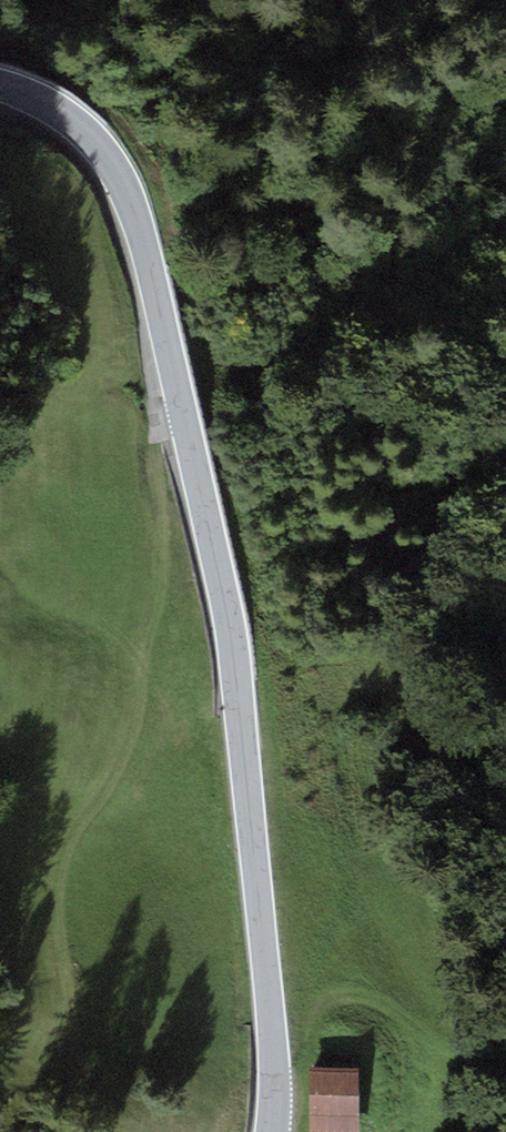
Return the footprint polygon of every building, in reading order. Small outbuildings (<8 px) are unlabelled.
[(309,1067),(310,1131),(359,1131),(358,1066),(309,1067)]
